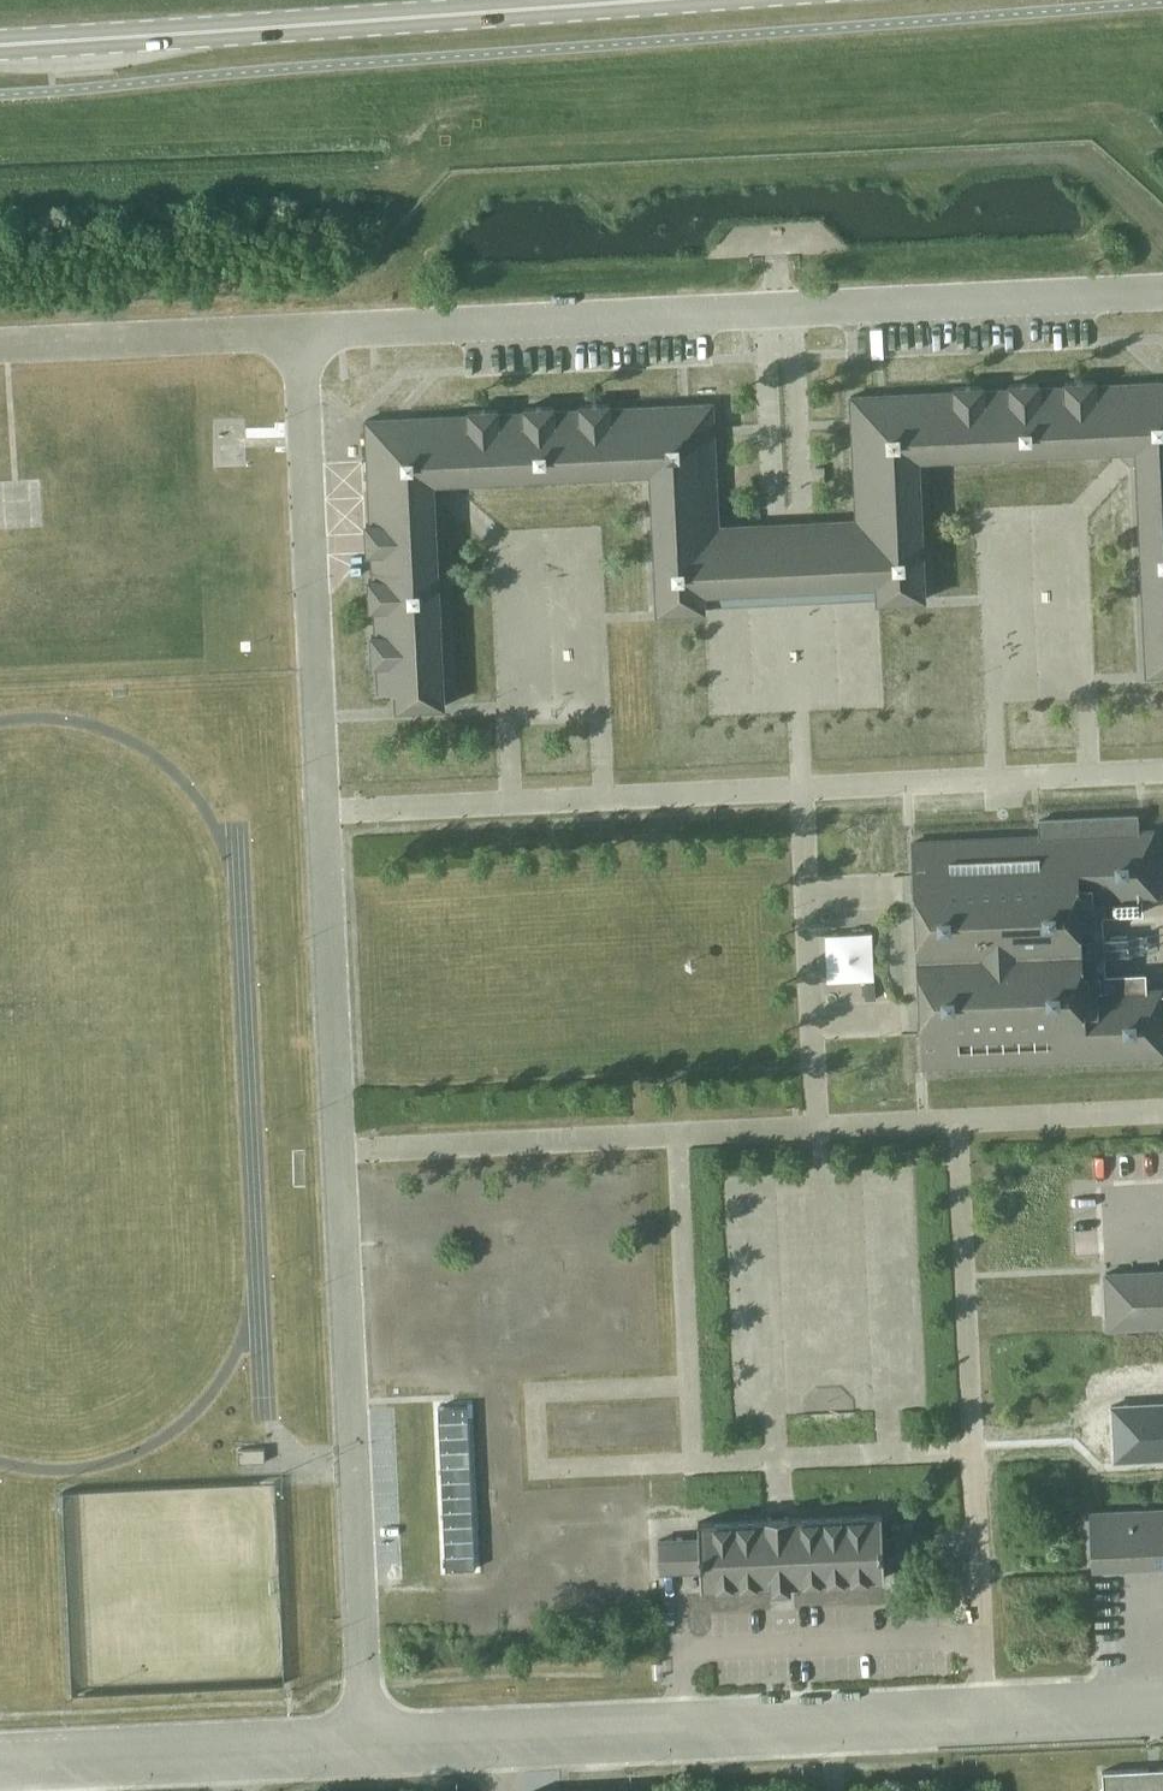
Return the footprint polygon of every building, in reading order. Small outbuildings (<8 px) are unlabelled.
[(1094,384),(1094,379),(1064,381),(1065,385),(1039,386),(1038,382),(1009,383),(1009,388),(983,389),(983,385),(953,386),(953,390),(850,395),(856,518),(718,525),(712,402),(609,407),(609,403),(580,404),(580,408),(554,409),(553,405),(524,407),(524,411),(498,412),(498,408),(468,409),(468,414),(365,419),(370,522),(366,522),(367,552),(371,552),(373,578),(369,578),(370,607),(374,607),(375,633),(371,633),(373,663),(377,663),(378,691),(395,690),(396,707),(448,704),(438,491),(437,480),(650,470),(657,611),(705,608),(705,603),(877,595),(877,600),(925,598),(918,457),(1132,447),(1132,458),(1142,671),(1162,670),(1162,380),(1094,384)] [(1161,987),(1145,988),(1144,972),(1104,974),(1103,944),(1110,944),(1109,913),(1141,911),(1141,896),(1157,895),(1154,829),(1138,830),(1137,814),(1039,819),(1040,834),(913,840),(923,1065),(1162,1054),(1162,987),(1161,987)] [(1105,1272),(1108,1327),(1162,1324),(1162,1269),(1105,1272)] [(265,1461),(264,1447),(238,1448),(238,1462),(265,1461)] [(1162,1562),(1162,1507),(1090,1511),(1093,1566),(1162,1562)] [(790,1585),(789,1580),(883,1575),(883,1576),(885,1576),(882,1512),(880,1512),(880,1513),(789,1517),(789,1515),(766,1516),(767,1518),(699,1521),(699,1520),(698,1520),(699,1538),(659,1540),(660,1569),(700,1568),(701,1585),(702,1585),(702,1584),(772,1581),(773,1586),(790,1585)] [(1102,1770),(1103,1790),(1162,1790),(1162,1769),(1102,1770)]
